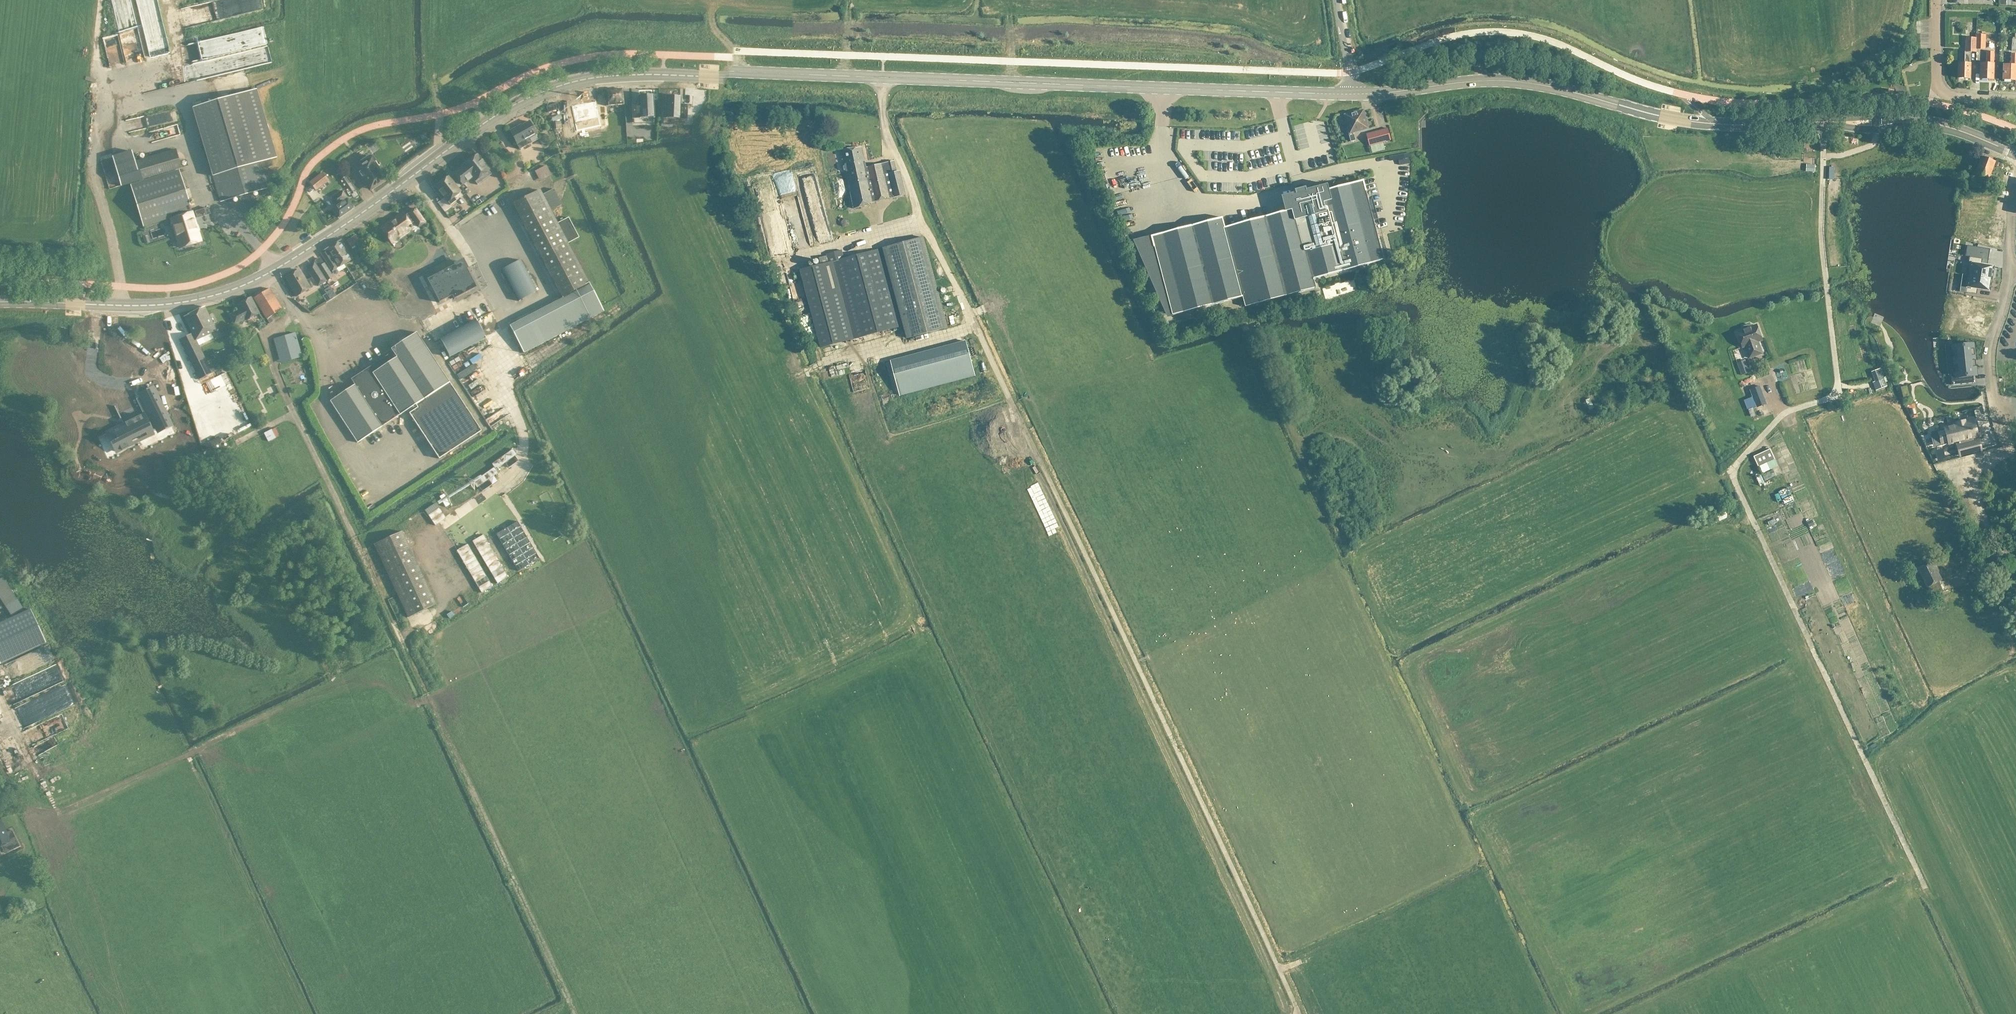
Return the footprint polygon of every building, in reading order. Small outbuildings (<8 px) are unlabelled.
[(202,10),(203,17),(216,15),(215,8),(202,10)] [(106,21),(109,38),(161,30),(158,12),(106,21)] [(194,51),(269,36),(266,21),(192,37),(194,51)] [(1976,38),(1976,50),(1985,50),(1985,35),(1976,35),(1976,38)] [(1975,53),(1976,39),(1965,38),(1964,64),(1958,64),(1957,79),(1969,79),(1970,64),(1970,53),(1975,53)] [(228,64),(273,52),(270,39),(207,55),(210,64),(227,60),(228,64)] [(1471,61),(1483,59),(1482,52),(1470,54),(1471,61)] [(1993,80),(1993,64),(1993,52),(1986,52),(1986,64),(1980,64),(1979,80),(1993,80)] [(2011,54),(2011,66),(2003,65),(2003,80),(2015,81),(2015,55),(2011,54)] [(92,55),(84,55),(84,69),(92,69),(92,55)] [(277,152),(256,83),(192,102),(202,136),(220,196),(268,182),(263,163),(273,160),(271,154),(277,152)] [(606,100),(623,99),(622,83),(607,84),(607,91),(605,91),(605,97),(606,100)] [(653,111),(652,90),(639,91),(639,99),(632,99),(633,112),(653,111)] [(686,100),(679,100),(680,92),(666,91),(665,113),(686,113),(686,100)] [(595,96),(571,101),(575,117),(598,112),(595,96)] [(1350,142),(1355,141),(1353,133),(1367,129),(1362,111),(1345,116),(1349,133),(1348,133),(1350,142)] [(96,116),(97,125),(105,124),(104,115),(96,116)] [(180,116),(155,121),(157,131),(182,127),(180,116)] [(517,121),(509,125),(519,144),(531,137),(529,133),(536,129),(529,116),(517,122),(517,121)] [(1366,134),(1369,146),(1390,140),(1390,137),(1387,128),(1366,134)] [(141,175),(181,163),(175,144),(135,156),(141,175)] [(906,193),(901,158),(869,163),(866,144),(846,147),(855,206),(875,203),(874,198),(906,193)] [(121,181),(141,175),(135,156),(131,145),(112,151),(121,181)] [(463,161),(453,168),(462,180),(472,172),(475,176),(489,165),(477,149),(463,160),(463,161)] [(371,155),(357,164),(370,183),(384,174),(371,155)] [(1988,179),(1994,162),(1992,162),(1992,160),(1989,158),(1987,160),(1982,158),(1978,167),(1977,167),(1975,174),(1971,184),(1978,186),(1982,177),(1988,179)] [(545,160),(535,166),(535,167),(540,176),(551,170),(545,160)] [(191,207),(182,173),(179,165),(130,180),(143,221),(170,213),(191,207)] [(321,168),(310,176),(316,184),(328,176),(321,168)] [(346,171),(342,174),(352,188),(355,186),(346,171)] [(435,181),(450,200),(456,195),(453,192),(460,187),(448,171),(435,181)] [(786,197),(797,194),(791,175),(781,178),(786,197)] [(469,180),(460,184),(467,201),(477,197),(469,180)] [(1313,279),(1383,260),(1362,182),(1329,190),(1328,185),(1282,197),(1286,211),(1224,228),(1221,218),(1152,238),(1172,315),(1242,297),(1245,307),(1316,288),(1313,279)] [(554,183),(542,189),(551,205),(562,199),(554,183)] [(588,278),(549,202),(540,185),(513,199),(562,292),(509,320),(523,347),(603,305),(588,278)] [(338,213),(354,203),(342,186),(331,193),(336,201),(332,204),(338,213)] [(460,204),(466,200),(460,193),(455,197),(460,204)] [(418,221),(424,217),(415,203),(408,208),(404,211),(402,208),(381,223),(391,237),(412,222),(410,219),(414,216),(418,221)] [(200,236),(191,207),(170,213),(179,242),(200,236)] [(813,211),(816,233),(831,231),(828,208),(813,211)] [(792,211),(795,222),(803,219),(800,209),(792,211)] [(569,213),(558,218),(568,237),(578,232),(569,213)] [(346,235),(351,242),(360,237),(355,229),(346,235)] [(1138,235),(1140,244),(1149,241),(1147,233),(1138,235)] [(332,239),(344,258),(352,253),(340,234),(332,239)] [(907,339),(947,328),(923,238),(882,249),(907,339)] [(332,266),(344,258),(332,239),(323,245),(324,245),(320,247),(332,266)] [(841,251),(826,255),(827,256),(819,259),(820,265),(800,271),(820,348),(901,326),(880,249),(843,259),(841,251)] [(314,255),(318,262),(325,259),(320,251),(314,255)] [(520,254),(502,264),(518,296),(537,286),(520,254)] [(460,255),(426,273),(438,296),(451,290),(453,293),(476,281),(465,261),(463,262),(460,255)] [(308,266),(317,260),(314,256),(305,261),(308,266)] [(318,262),(326,275),(332,271),(325,258),(325,259),(318,262)] [(1971,258),(1968,275),(1992,279),(1993,267),(1981,265),(1982,259),(1971,258)] [(317,260),(308,266),(318,281),(325,276),(317,263),(318,262),(317,260)] [(296,291),(310,282),(312,281),(312,280),(309,275),(308,274),(305,276),(299,265),(285,273),(296,291)] [(1992,279),(1968,275),(1965,293),(1976,295),(1977,289),(1990,291),(1992,279)] [(271,311),(282,304),(269,283),(253,292),(266,314),(269,318),(274,315),(271,311)] [(246,314),(259,308),(251,292),(238,299),(240,304),(229,310),(234,319),(245,313),(246,314)] [(945,300),(950,321),(964,318),(959,297),(945,300)] [(1959,297),(1956,314),(1979,318),(1981,306),(1969,304),(1970,298),(1959,297)] [(180,335),(199,374),(212,368),(196,335),(217,324),(214,318),(213,318),(204,301),(184,312),(192,328),(180,335)] [(449,352),(485,333),(476,315),(439,334),(449,352)] [(1761,340),(1756,325),(1751,327),(1751,326),(1749,325),(1743,327),(1742,329),(1743,330),(1736,333),(1742,348),(1744,347),(1749,358),(1761,354),(1758,345),(1757,346),(1756,342),(1761,340)] [(356,381),(354,379),(330,395),(357,437),(416,398),(449,376),(416,327),(391,344),(393,347),(372,361),(371,366),(373,370),(356,381)] [(295,328),(274,333),(280,357),(301,351),(295,328)] [(69,369),(87,366),(82,341),(65,344),(69,369)] [(890,361),(899,396),(974,376),(965,341),(890,361)] [(1975,375),(1972,345),(1960,346),(1953,347),(1952,347),(1954,360),(1951,361),(1953,372),(1955,371),(1955,373),(1950,374),(1950,375),(1951,385),(1973,383),(1972,376),(1975,375)] [(517,356),(520,363),(529,359),(525,352),(517,356)] [(1875,371),(1871,373),(1872,374),(1875,382),(1880,380),(1884,379),(1883,378),(1880,369),(1876,371),(1875,371)] [(854,372),(854,382),(865,382),(864,371),(854,372)] [(439,453),(481,425),(449,376),(416,398),(417,399),(408,405),(439,453)] [(124,420),(112,425),(119,441),(119,440),(122,445),(129,442),(127,437),(128,436),(136,432),(139,431),(141,434),(153,428),(150,423),(155,421),(158,427),(171,421),(152,383),(140,389),(151,411),(145,413),(143,408),(131,414),(123,418),(124,420)] [(226,401),(239,394),(234,386),(221,394),(226,401)] [(1903,398),(1909,397),(1906,386),(1900,387),(1903,398)] [(1759,387),(1749,390),(1756,408),(1766,404),(1759,387)] [(1880,395),(1884,405),(1892,402),(1889,392),(1880,395)] [(1592,395),(1588,396),(1592,407),(1596,405),(1592,395)] [(243,430),(260,424),(250,398),(237,403),(235,397),(231,399),(243,430)] [(272,431),(284,426),(279,417),(268,422),(272,431)] [(1956,444),(1959,454),(1980,449),(1978,439),(1973,440),(1972,435),(1976,434),(1972,418),(1964,420),(1963,420),(1955,422),(1956,425),(1944,428),(1944,430),(1931,433),(1934,444),(1947,440),(1947,442),(1957,440),(1958,444),(1956,444)] [(1769,449),(1753,457),(1758,467),(1774,459),(1769,449)] [(1794,482),(1806,477),(1801,466),(1790,471),(1794,482)] [(1810,483),(1798,484),(1799,500),(1811,500),(1810,483)] [(1784,503),(1796,498),(1794,491),(1781,496),(1784,503)] [(1731,522),(1739,519),(1732,503),(1717,510),(1721,518),(1728,515),(1731,522)] [(516,518),(496,528),(517,566),(536,555),(516,518)] [(374,538),(408,612),(436,599),(401,525),(374,538)] [(482,530),(471,536),(497,581),(508,575),(482,530)] [(1822,535),(1826,547),(1834,544),(1830,532),(1822,535)] [(436,549),(444,543),(438,535),(430,540),(436,549)] [(468,540),(456,547),(481,590),(493,583),(468,540)] [(1933,598),(1943,593),(1938,582),(1941,580),(1932,562),(1917,569),(1927,588),(1927,587),(1933,598)] [(0,574),(0,591),(12,610),(0,615),(0,654),(44,632),(30,604),(26,606),(24,606),(3,572),(0,574)] [(1967,577),(1976,593),(1985,588),(1979,577),(1977,578),(1974,573),(1967,577)] [(14,693),(16,692),(34,682),(42,681),(52,675),(50,676),(57,672),(51,660),(49,662),(31,665),(48,656),(48,651),(45,646),(37,648),(29,652),(24,653),(16,658),(0,661),(0,664),(1,668),(14,693)] [(435,667),(444,664),(440,656),(432,659),(435,667)] [(37,703),(69,689),(64,677),(23,695),(32,716),(41,712),(37,703)] [(5,838),(9,846),(20,841),(12,825),(6,828),(0,817),(0,841),(5,838)]
